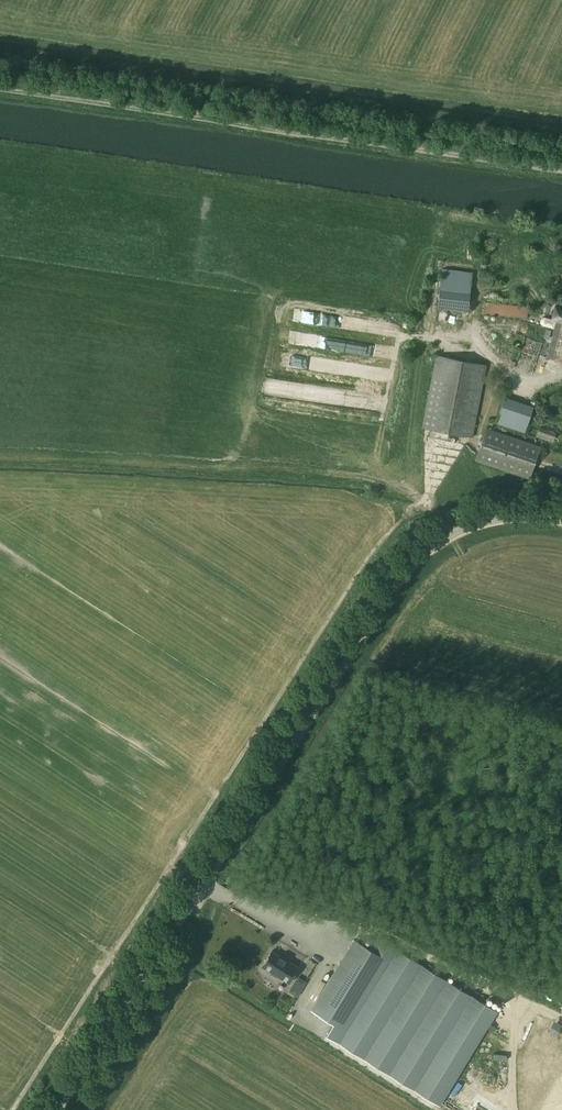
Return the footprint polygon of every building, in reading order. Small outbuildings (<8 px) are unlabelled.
[(473,264),(443,260),(437,308),(467,311),(473,264)] [(527,307),(485,302),(484,313),(525,318),(527,307)] [(556,306),(552,321),(556,322),(548,357),(561,361),(561,307),(556,306)] [(487,365),(437,355),(422,428),(473,438),(480,406),(482,395),(486,396),(493,366),(487,365)] [(530,405),(504,396),(496,423),(525,432),(534,406),(535,402),(531,401),(530,405)] [(556,432),(539,427),(537,436),(553,441),(556,432)] [(538,452),(486,434),(479,455),(531,473),(538,452)] [(498,1011),(379,938),(371,949),(354,939),(311,1010),(333,1024),(326,1035),(440,1105),(498,1011)] [(277,975),(289,982),(298,967),(284,958),(284,959),(280,957),(280,956),(272,951),(262,966),(271,972),(271,973),(276,977),(277,975)] [(296,974),(286,991),(295,996),(305,980),(296,974)]
